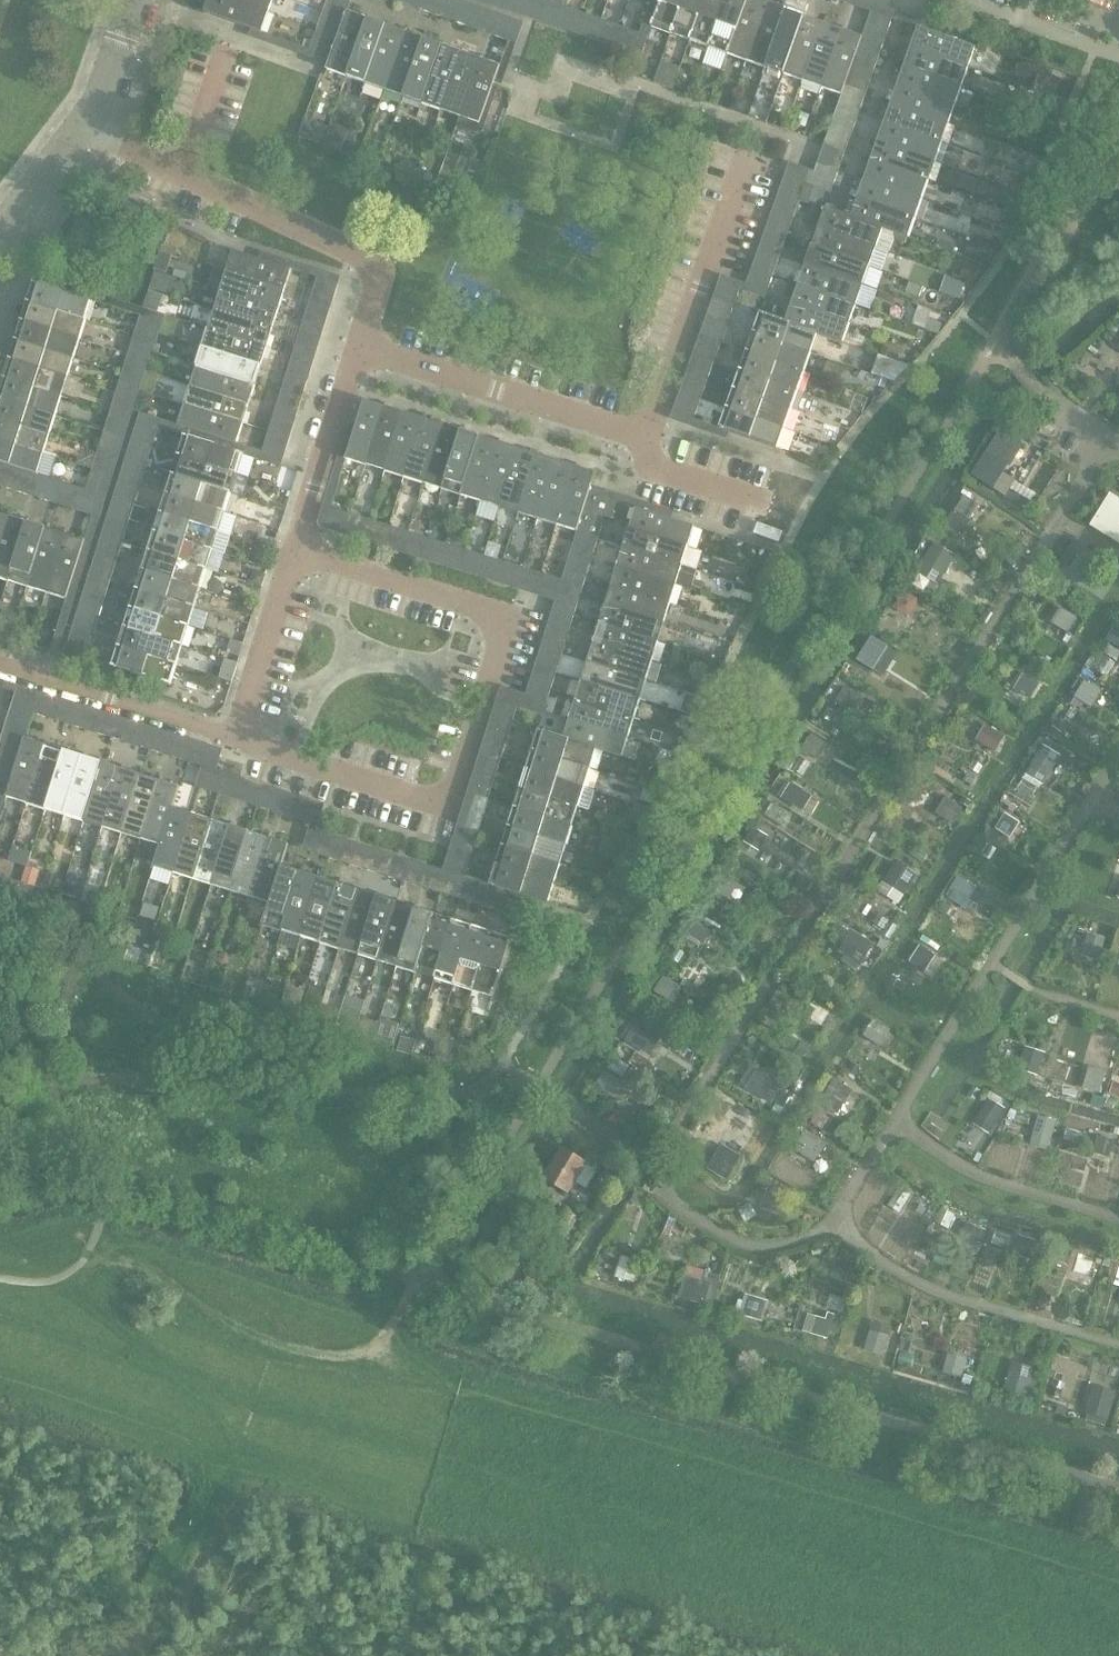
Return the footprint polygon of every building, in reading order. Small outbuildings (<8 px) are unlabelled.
[(234,0),(209,0),(205,13),(263,33),(270,13),(234,0)] [(270,13),(275,0),(234,0),(270,13)] [(326,8),(339,13),(344,0),(329,0),(326,8)] [(436,0),(422,0),(419,9),(435,15),(440,1),(436,0)] [(522,7),(537,12),(542,0),(524,0),(522,7)] [(652,27),(672,35),(685,0),(662,0),(652,27)] [(672,35),(692,41),(706,0),(685,0),(672,35)] [(692,41),(710,48),(727,0),(706,0),(692,41)] [(710,48),(729,55),(748,0),(727,0),(710,48)] [(758,0),(748,0),(729,55),(748,62),(769,4),(758,0)] [(856,7),(871,12),(875,0),(858,0),(856,7)] [(453,6),(440,1),(435,15),(449,20),(453,6)] [(549,2),(545,15),(560,21),(565,7),(549,2)] [(786,10),(769,4),(748,62),(766,68),(786,10)] [(580,12),(565,7),(560,21),(575,26),(580,12)] [(477,14),(461,9),(456,22),(472,28),(477,14)] [(806,17),(786,10),(766,68),(785,75),(806,17)] [(348,12),(329,65),(328,70),(348,77),(369,19),(348,12)] [(491,20),(477,14),(472,28),(486,33),(491,20)] [(323,15),(318,30),(332,34),(337,20),(323,15)] [(587,15),(582,28),(597,34),(602,20),(587,15)] [(893,19),(880,15),(874,30),(888,35),(893,19)] [(825,24),(806,17),(785,75),(804,81),(825,24)] [(388,26),(369,19),(348,77),(368,84),(388,26)] [(617,26),(602,20),(597,34),(613,39),(617,26)] [(514,28),(499,22),(494,36),(509,41),(514,28)] [(843,30),(825,24),(804,81),(823,88),(843,30)] [(407,33),(388,26),(368,84),(386,91),(407,33)] [(977,48),(919,27),(912,47),(970,68),(977,48)] [(625,28),(620,42),(635,47),(640,34),(625,28)] [(332,34),(318,30),(313,46),(326,50),(332,34)] [(863,37),(843,30),(823,88),(843,95),(863,37)] [(426,40),(407,33),(386,91),(406,98),(426,40)] [(885,42),(872,38),(866,53),(880,57),(885,42)] [(444,46),(426,40),(406,98),(424,104),(444,46)] [(463,53),(444,46),(424,104),(442,111),(463,53)] [(970,68),(912,47),(905,66),(963,87),(970,68)] [(482,59),(463,53),(442,111),(461,117),(482,59)] [(880,57),(866,53),(861,68),(875,72),(880,57)] [(501,66),(482,59),(461,117),(481,124),(501,66)] [(963,87),(905,66),(898,86),(956,107),(963,87)] [(872,80),(858,75),(853,90),(867,95),(872,80)] [(956,107),(898,86),(892,104),(949,125),(956,107)] [(867,95),(853,90),(848,105),(861,110),(867,95)] [(949,125),(892,104),(885,123),(943,143),(949,125)] [(858,118),(845,113),(840,127),(854,132),(858,118)] [(943,143),(885,123),(879,141),(936,162),(943,143)] [(854,132),(840,127),(834,143),(848,148),(854,132)] [(936,162),(879,141),(872,161),(929,181),(936,162)] [(845,155),(832,151),(826,165),(840,170),(845,155)] [(929,181),(872,161),(865,179),(923,200),(929,181)] [(840,170),(826,165),(821,181),(834,186),(840,170)] [(923,200),(865,179),(858,199),(916,220),(923,200)] [(793,180),(787,196),(801,201),(806,185),(793,180)] [(801,201),(787,196),(782,211),(795,215),(801,201)] [(858,199),(852,217),(851,218),(897,235),(909,239),(916,220),(858,199)] [(897,235),(851,218),(852,217),(826,208),(819,228),(877,248),(891,253),(897,235)] [(793,223),(780,218),(774,234),(787,239),(793,223)] [(877,248),(819,228),(812,248),(870,269),(877,248)] [(787,239),(774,234),(769,248),(782,253),(787,239)] [(77,244),(73,249),(79,253),(83,248),(77,244)] [(870,269),(812,248),(806,265),(864,286),(870,269)] [(293,270),(234,252),(228,271),(286,290),(293,270)] [(780,260),(766,256),(761,270),(774,275),(780,260)] [(864,286),(806,265),(799,284),(857,305),(864,286)] [(774,275),(761,270),(755,286),(769,291),(774,275)] [(286,290),(228,271),(222,290),(280,308),(286,290)] [(321,297),(334,301),(339,286),(325,281),(321,297)] [(93,301),(34,282),(28,303),(86,322),(93,301)] [(857,305),(799,284),(792,304),(850,325),(857,305)] [(727,285),(722,300),(736,304),(741,290),(727,285)] [(280,308),(222,290),(216,309),(274,328),(280,308)] [(736,304),(722,300),(717,316),(730,320),(736,304)] [(86,322),(28,303),(22,322),(81,340),(86,322)] [(318,304),(314,319),(327,323),(332,309),(318,304)] [(850,325),(792,304),(786,322),(818,334),(818,335),(843,344),(850,325)] [(274,328),(216,309),(210,329),(268,347),(274,328)] [(786,322),(761,313),(754,334),(811,354),(818,335),(818,334),(786,322)] [(137,332),(150,337),(155,321),(141,317),(137,332)] [(327,323),(314,319),(309,335),(322,339),(327,323)] [(926,330),(939,335),(939,334),(943,324),(930,319),(926,330)] [(81,340),(22,322),(16,342),(74,360),(81,340)] [(727,328),(714,323),(708,339),(722,344),(727,328)] [(268,347),(210,329),(204,348),(262,367),(268,347)] [(811,354),(754,334),(747,353),(805,373),(811,354)] [(722,344),(708,339),(703,353),(717,358),(722,344)] [(134,340),(129,356),(143,360),(148,344),(134,340)] [(74,360),(16,342),(10,361),(68,379),(74,360)] [(306,343),(301,358),(315,362),(320,347),(306,343)] [(262,367),(204,348),(198,368),(256,386),(262,367)] [(805,373),(747,353),(740,371),(798,391),(805,373)] [(143,360),(129,356),(125,371),(138,375),(143,360)] [(315,362),(301,358),(297,373),(310,377),(315,362)] [(68,379),(10,361),(4,380),(62,398),(68,379)] [(714,366),(700,361),(695,376),(709,381),(714,366)] [(256,386),(198,368),(192,386),(250,405),(256,386)] [(798,391),(740,371),(734,390),(792,410),(798,391)] [(709,381),(695,376),(690,391),(703,396),(709,381)] [(122,378),(117,394),(131,398),(136,383),(122,378)] [(4,380),(0,392),(0,399),(57,417),(62,398),(4,380)] [(294,381),(289,396),(303,401),(308,385),(294,381)] [(250,405),(192,386),(186,406),(244,424),(250,405)] [(792,410),(734,390),(727,408),(785,429),(792,410)] [(131,398),(117,394),(113,409),(126,413),(131,398)] [(303,401),(289,396),(285,411),(298,415),(303,401)] [(700,403),(687,398),(682,414),(695,418),(700,403)] [(0,399),(0,421),(51,436),(57,417),(0,399)] [(365,401),(348,456),(347,459),(367,466),(385,407),(365,401)] [(244,424),(186,406),(179,425),(238,444),(244,424)] [(405,413),(385,407),(367,466),(386,472),(405,413)] [(785,429),(727,408),(720,428),(778,449),(785,429)] [(423,419),(405,413),(386,472),(405,478),(423,419)] [(110,416),(105,432),(119,436),(124,421),(110,416)] [(282,419),(277,435),(291,439),(296,423),(282,419)] [(443,425),(423,419),(405,478),(425,484),(443,425)] [(0,421),(0,443),(44,457),(51,436),(0,421)] [(159,429),(146,425),(141,440),(155,444),(159,429)] [(461,431),(443,425),(425,484),(442,489),(461,431)] [(481,437),(461,431),(442,489),(462,496),(481,437)] [(119,436),(105,432),(101,447),(114,451),(119,436)] [(291,439),(277,435),(273,449),(286,454),(291,439)] [(185,436),(179,457),(237,475),(244,454),(185,436)] [(500,443),(481,437),(462,496),(481,502),(500,443)] [(0,443),(0,463),(38,475),(44,457),(0,443)] [(519,449),(500,443),(481,502),(500,508),(519,449)] [(152,452),(139,448),(133,464),(147,468),(152,452)] [(538,455),(519,449),(500,508),(519,513),(538,455)] [(988,453),(974,475),(996,489),(1010,467),(988,453)] [(98,455),(93,472),(106,476),(112,459),(98,455)] [(557,461),(538,455),(519,513),(538,519),(557,461)] [(237,475),(179,457),(172,476),(231,495),(237,475)] [(576,467),(557,461),(538,519),(558,526),(576,467)] [(147,468),(133,464),(129,478),(143,482),(147,468)] [(596,473),(576,467),(558,526),(578,532),(596,473)] [(106,476),(93,472),(89,485),(102,489),(106,476)] [(21,478),(5,473),(1,486),(17,491),(21,478)] [(231,495),(172,476),(167,495),(225,513),(231,495)] [(36,482),(21,478),(17,491),(32,496),(36,482)] [(59,490),(43,485),(39,498),(55,503),(59,490)] [(140,490),(127,486),(122,501),(135,506),(140,490)] [(74,494),(59,490),(55,503),(70,508),(74,494)] [(1089,526),(1118,544),(1118,498),(1109,492),(1089,526)] [(225,513),(167,495),(161,514),(219,532),(225,513)] [(968,519),(977,504),(965,496),(955,511),(968,519)] [(97,502),(82,497),(77,510),(93,515),(97,502)] [(618,504),(597,497),(593,512),(613,519),(618,504)] [(135,506),(122,501),(117,516),(131,520),(135,506)] [(332,508),(328,522),(344,527),(348,513),(332,508)] [(637,508),(630,529),(689,548),(695,527),(694,526),(672,520),(637,508)] [(0,514),(0,543),(8,517),(0,514)] [(219,532),(161,514),(155,533),(213,551),(219,532)] [(356,516),(351,529),(367,534),(371,520),(356,516)] [(8,517),(0,543),(0,578),(8,581),(27,522),(8,517)] [(386,525),(371,520),(367,534),(382,539),(386,525)] [(604,524),(590,520),(585,535),(599,540),(604,524)] [(47,529),(27,522),(8,581),(28,587),(47,529)] [(128,528),(115,524),(110,540),(123,543),(128,528)] [(394,528),(389,541),(405,546),(409,532),(394,528)] [(64,534),(47,529),(28,587),(46,593),(64,534)] [(630,529),(624,548),(683,566),(689,548),(630,529)] [(409,532),(405,546),(420,551),(424,537),(409,532)] [(213,551),(155,533),(149,552),(207,570),(213,551)] [(86,541),(64,534),(46,593),(68,599),(86,541)] [(599,540),(585,535),(581,551),(594,555),(599,540)] [(123,543),(110,540),(105,554),(119,559),(123,543)] [(432,540),(428,553),(443,558),(447,544),(432,540)] [(1073,541),(1060,562),(1066,566),(1079,545),(1073,541)] [(944,578),(957,556),(936,542),(922,565),(944,578)] [(462,549),(447,544),(443,558),(458,563),(462,549)] [(624,548),(618,567),(677,586),(683,566),(624,548)] [(207,570),(149,552),(143,571),(202,589),(207,570)] [(470,552),(466,565),(481,570),(485,556),(470,552)] [(501,561),(485,556),(481,570),(496,575),(501,561)] [(592,563),(578,558),(573,574),(587,578),(592,563)] [(116,566),(103,562),(98,577),(111,582),(116,566)] [(508,564),(504,577),(519,582),(523,568),(508,564)] [(618,567),(613,586),(671,604),(677,586),(618,567)] [(539,573),(523,568),(519,582),(534,587),(539,573)] [(202,589),(143,571),(137,590),(196,608),(202,589)] [(587,578),(573,574),(569,588),(582,593),(587,578)] [(546,576),(542,589),(558,594),(562,580),(546,576)] [(111,582),(98,577),(93,593),(107,597),(111,582)] [(613,586),(607,605),(665,623),(671,604),(613,586)] [(196,608),(137,590),(131,609),(189,628),(196,608)] [(907,615),(917,600),(904,592),(895,607),(907,615)] [(580,601),(566,597),(561,612),(575,616),(580,601)] [(104,605),(91,600),(86,616),(99,620),(104,605)] [(607,605),(600,624),(659,642),(665,623),(607,605)] [(1070,633),(1079,618),(1063,608),(1053,623),(1070,633)] [(189,628),(131,609),(125,628),(183,647),(189,628)] [(575,616),(561,612),(557,627),(570,631),(575,616)] [(99,620),(86,616),(81,631),(95,635),(99,620)] [(600,624),(595,643),(653,662),(659,642),(600,624)] [(183,647),(125,628),(119,647),(177,666),(183,647)] [(568,639),(554,635),(549,650),(563,655),(568,639)] [(877,663),(887,647),(871,637),(861,653),(877,663)] [(88,658),(92,643),(79,638),(74,654),(88,658)] [(595,643),(589,663),(647,681),(653,662),(595,643)] [(177,666),(119,647),(113,667),(171,686),(177,666)] [(563,655),(549,650),(545,665),(558,669),(563,655)] [(589,663),(582,682),(641,700),(647,681),(589,663)] [(556,677),(542,673),(538,688),(551,692),(556,677)] [(1026,674),(1016,689),(1032,699),(1042,684),(1026,674)] [(582,682),(577,700),(635,719),(641,700),(582,682)] [(1091,706),(1100,691),(1085,682),(1076,697),(1091,706)] [(856,715),(867,698),(847,686),(837,703),(856,715)] [(551,692),(538,688),(533,703),(546,708),(551,692)] [(12,709),(25,714),(30,698),(17,694),(12,709)] [(50,718),(54,705),(39,700),(35,714),(50,718)] [(577,700),(570,720),(629,738),(635,719),(577,700)] [(518,708),(505,704),(500,719),(513,724),(518,708)] [(58,721),(74,726),(78,712),(62,707),(58,721)] [(93,717),(78,712),(74,726),(88,730),(93,717)] [(9,717),(4,732),(18,737),(23,721),(9,717)] [(96,733),(111,737),(115,724),(100,719),(96,733)] [(513,724),(500,719),(495,734),(509,739),(513,724)] [(570,720),(565,739),(564,740),(597,750),(623,758),(629,738),(570,720)] [(131,729),(115,724),(111,737),(126,742),(131,729)] [(996,752),(1006,736),(991,727),(981,743),(996,752)] [(539,730),(533,751),(591,769),(597,750),(564,740),(565,739),(539,730)] [(134,745),(150,750),(154,736),(138,731),(134,745)] [(4,732),(0,747),(0,748),(13,752),(18,737),(4,732)] [(817,760),(827,743),(813,735),(802,751),(817,760)] [(169,741),(154,736),(150,750),(165,754),(169,741)] [(7,797),(27,803),(46,745),(26,739),(7,797)] [(506,746),(493,742),(488,757),(501,762),(506,746)] [(172,757),(188,762),(192,748),(177,743),(172,757)] [(66,751),(46,745),(27,803),(48,810),(66,751)] [(1044,746),(1027,774),(1043,784),(1058,760),(1050,755),(1052,751),(1044,746)] [(207,753),(192,748),(188,762),(203,766),(207,753)] [(84,757),(66,751),(48,810),(65,815),(84,757)] [(533,751),(527,770),(585,788),(591,769),(533,751)] [(6,776),(11,759),(0,756),(0,774),(6,776)] [(103,763),(84,757),(65,815),(85,821),(103,763)] [(501,762),(488,757),(483,773),(497,777),(501,762)] [(122,769),(103,763),(85,821),(103,827),(122,769)] [(142,775),(122,769),(103,827),(124,834),(142,775)] [(223,788),(228,774),(211,769),(207,782),(223,788)] [(597,792),(585,788),(527,770),(521,789),(579,807),(591,811),(597,792)] [(242,778),(228,774),(223,788),(238,792),(242,778)] [(160,781),(142,775),(124,834),(142,839),(160,781)] [(494,785),(481,780),(476,795),(489,800),(494,785)] [(181,787),(160,781),(142,839),(161,845),(162,845),(174,808),(181,787)] [(264,785),(250,781),(245,794),(260,799),(264,785)] [(786,783),(778,796),(793,805),(801,792),(786,783)] [(280,790),(264,785),(260,799),(276,804),(280,790)] [(521,789),(515,808),(573,826),(579,807),(521,789)] [(283,806),(299,811),(304,798),(288,793),(283,806)] [(489,800),(476,795),(471,811),(485,815),(489,800)] [(318,803),(304,798),(299,811),(314,816),(318,803)] [(952,823),(962,808),(946,799),(937,814),(952,823)] [(192,814),(174,808),(162,845),(161,845),(154,866),(174,873),(192,814)] [(515,808),(509,827),(567,846),(573,826),(515,808)] [(213,821),(192,814),(174,873),(195,879),(213,821)] [(1009,836),(1018,822),(1005,814),(996,828),(1009,836)] [(482,823),(469,819),(464,834),(477,838),(482,823)] [(231,826),(213,821),(195,879),(212,885),(231,826)] [(249,832),(231,826),(212,885),(231,890),(249,832)] [(759,852),(769,836),(753,826),(743,842),(759,852)] [(567,846),(509,827),(503,846),(561,864),(567,846)] [(269,838),(249,832),(231,890),(250,897),(269,838)] [(477,838),(464,834),(459,849),(473,853),(477,838)] [(290,845),(269,838),(250,897),(270,903),(282,866),(283,867),(290,845)] [(331,844),(316,839),(312,853),(327,857),(331,844)] [(331,844),(327,857),(342,862),(347,849),(331,844)] [(503,846),(497,865),(556,883),(561,864),(503,846)] [(370,856),(354,851),(350,865),(366,869),(370,856)] [(385,861),(370,856),(366,869),(380,874),(385,861)] [(470,861),(457,857),(452,872),(465,876),(470,861)] [(408,868),(392,863),(388,877),(403,881),(408,868)] [(906,896),(919,876),(898,863),(885,882),(906,896)] [(497,865),(490,885),(549,904),(556,883),(497,865)] [(302,873),(283,867),(282,866),(270,903),(263,925),(284,931),(302,873)] [(423,873),(408,868),(403,881),(419,886),(423,873)] [(320,878),(302,873),(284,931),(301,937),(320,878)] [(446,880),(431,875),(426,889),(442,893),(446,880)] [(744,894),(747,889),(728,877),(719,892),(733,901),(740,891),(744,894)] [(340,885),(320,878),(301,937),(321,943),(340,885)] [(967,904),(976,888),(961,879),(951,895),(967,904)] [(461,884),(446,880),(442,893),(457,898),(461,884)] [(359,891),(340,885),(321,943),(340,949),(359,891)] [(483,891),(469,887),(465,900),(479,905),(483,891)] [(377,896),(359,891),(340,949),(359,955),(377,896)] [(499,896),(483,891),(479,905),(495,910),(499,896)] [(397,902),(377,896),(359,955),(378,961),(397,902)] [(522,904),(507,899),(503,913),(518,917),(522,904)] [(416,909),(397,902),(378,961),(397,967),(416,909)] [(435,914),(416,909),(397,967),(416,973),(435,914)] [(454,920),(435,914),(416,973),(435,979),(454,920)] [(472,926),(454,920),(435,979),(454,985),(472,926)] [(700,946),(710,932),(694,921),(684,936),(700,946)] [(492,932),(472,926),(454,985),(473,991),(492,932)] [(862,967),(877,945),(855,931),(841,953),(862,967)] [(512,939),(492,932),(473,991),(494,997),(512,939)] [(1100,961),(1106,939),(1088,934),(1082,957),(1100,961)] [(916,948),(902,971),(917,980),(931,957),(916,948)] [(667,1000),(676,985),(664,977),(655,992),(667,1000)] [(823,1027),(833,1012),(814,1000),(810,1006),(815,1009),(809,1019),(823,1027)] [(883,1047),(892,1031),(875,1020),(865,1036),(883,1047)] [(402,1037),(398,1052),(412,1055),(416,1041),(402,1037)] [(1037,1075),(1043,1057),(1026,1051),(1020,1069),(1037,1075)] [(1101,1094),(1106,1073),(1089,1069),(1083,1089),(1101,1094)] [(615,1097),(624,1083),(606,1072),(597,1086),(615,1097)] [(770,1075),(758,1095),(776,1107),(789,1087),(770,1075)] [(840,1115),(856,1092),(837,1080),(822,1103),(840,1115)] [(996,1121),(1004,1107),(990,1098),(981,1112),(996,1121)] [(1053,1139),(1057,1122),(1038,1117),(1033,1134),(1053,1139)] [(817,1163),(827,1147),(807,1134),(797,1151),(817,1163)] [(1107,1156),(1111,1141),(1097,1137),(1093,1152),(1107,1156)] [(722,1146),(708,1168),(727,1180),(741,1157),(722,1146)] [(588,1163),(564,1148),(545,1179),(569,1194),(588,1163)] [(779,1214),(788,1198),(772,1187),(762,1203),(779,1214)] [(933,1205),(917,1196),(910,1210),(926,1219),(933,1205)] [(977,1241),(982,1228),(967,1222),(961,1235),(977,1241)] [(1032,1259),(1037,1242),(1019,1237),(1015,1254),(1032,1259)] [(634,1282),(639,1264),(621,1259),(616,1276),(634,1282)] [(1090,1277),(1093,1264),(1075,1259),(1071,1272),(1090,1277)] [(713,1309),(722,1276),(708,1273),(705,1282),(686,1277),(680,1299),(713,1309)] [(769,1302),(747,1296),(741,1316),(763,1322),(769,1302)] [(833,1321),(818,1317),(813,1334),(828,1338),(833,1321)] [(888,1337),(871,1332),(865,1352),(882,1357),(888,1337)] [(969,1360),(951,1355),(946,1374),(964,1379),(969,1360)] [(1037,1380),(1011,1373),(1005,1393),(1032,1400),(1037,1380)] [(1109,1420),(1116,1393),(1094,1387),(1086,1414),(1109,1420)]
